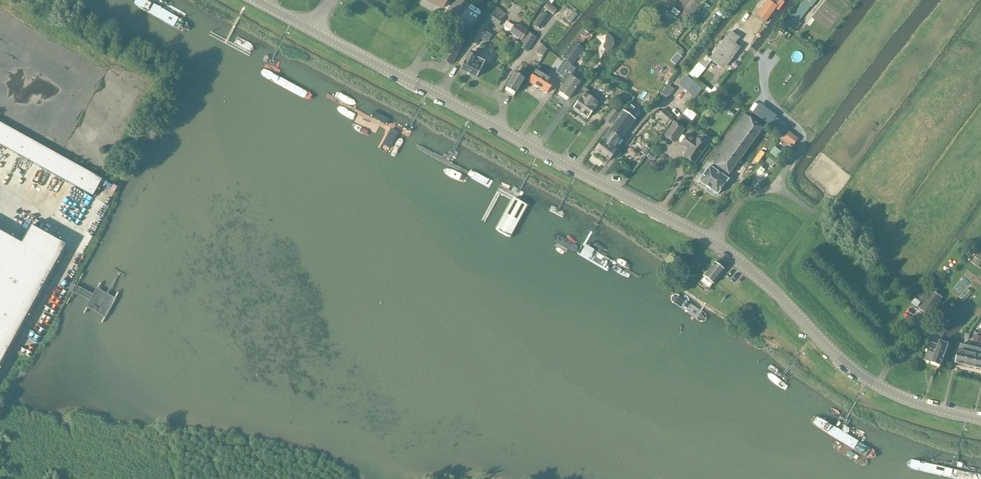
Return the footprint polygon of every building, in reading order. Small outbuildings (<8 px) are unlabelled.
[(757,16),(765,22),(775,9),(777,10),(778,11),(784,2),(781,0),(769,0),(757,16)] [(553,15),(557,10),(547,2),(543,8),(553,15)] [(503,11),(494,5),(494,4),(484,19),(497,27),(506,14),(502,12),(503,11)] [(574,11),(567,20),(571,23),(578,14),(574,11)] [(673,24),(677,18),(670,13),(666,19),(673,24)] [(801,24),(791,16),(785,23),(795,31),(801,24)] [(528,31),(516,23),(509,32),(521,41),(528,31)] [(486,31),(497,38),(501,33),(490,25),(486,31)] [(734,44),(738,38),(730,32),(710,59),(716,64),(717,62),(723,66),(738,47),(734,44)] [(527,34),(522,41),(519,47),(527,52),(535,39),(531,36),(527,34)] [(613,40),(613,39),(612,39),(612,38),(611,37),(611,36),(610,36),(604,43),(604,44),(603,44),(603,45),(602,45),(602,47),(603,48),(603,49),(604,50),(605,50),(607,50),(608,50),(609,50),(610,50),(611,49),(612,48),(612,47),(613,46),(613,45),(613,44),(613,43),(613,42),(613,41),(613,40)] [(454,37),(443,56),(442,60),(451,65),(463,42),(454,37)] [(572,65),(584,49),(573,41),(562,58),(572,65)] [(542,57),(547,50),(541,44),(536,53),(542,57)] [(677,53),(671,61),(676,65),(682,58),(677,53)] [(468,54),(460,70),(476,78),(485,62),(468,54)] [(564,75),(571,65),(565,62),(559,72),(564,75)] [(698,63),(689,74),(696,80),(705,69),(698,63)] [(535,70),(528,82),(546,93),(554,81),(545,76),(547,71),(539,66),(536,71),(535,70)] [(574,71),(570,68),(564,78),(566,79),(558,92),(569,99),(581,82),(571,75),(574,71)] [(511,79),(505,88),(515,94),(517,90),(523,80),(527,75),(517,69),(514,74),(511,79)] [(679,85),(695,99),(702,89),(687,76),(679,85)] [(668,85),(662,93),(669,98),(675,90),(668,85)] [(596,102),(598,99),(594,95),(591,98),(587,96),(588,94),(588,92),(588,91),(583,88),(581,91),(578,95),(581,97),(573,108),(587,118),(598,103),(596,102)] [(686,129),(697,113),(687,107),(676,122),(686,129)] [(674,117),(663,108),(657,116),(668,125),(674,117)] [(613,110),(605,120),(610,124),(618,114),(613,110)] [(623,112),(609,131),(620,139),(634,120),(623,112)] [(711,158),(708,161),(728,176),(763,128),(741,113),(709,157),(711,158)] [(76,188),(92,196),(102,179),(86,170),(0,122),(0,146),(76,188)] [(674,143),(683,130),(674,123),(664,136),(674,143)] [(609,131),(602,140),(613,149),(620,139),(609,131)] [(693,164),(707,146),(696,138),(695,140),(687,134),(679,146),(687,151),(683,156),(693,164)] [(595,150),(608,160),(616,151),(613,149),(602,140),(595,150)] [(629,153),(635,158),(639,153),(633,148),(629,153)] [(0,150),(0,168),(45,193),(53,178),(0,150)] [(646,157),(651,160),(655,156),(650,152),(646,157)] [(709,166),(698,181),(717,195),(728,180),(726,178),(717,172),(716,171),(714,170),(712,169),(712,168),(711,168),(710,167),(709,167),(709,166)] [(66,246),(31,226),(21,244),(0,232),(0,364),(66,246)] [(713,284),(719,276),(724,270),(714,263),(703,276),(713,284)] [(930,316),(942,298),(932,291),(920,309),(930,316)] [(980,342),(980,337),(974,335),(973,341),(980,343),(980,342)] [(931,365),(932,366),(932,367),(932,368),(933,369),(934,369),(934,370),(935,370),(936,370),(937,370),(937,369),(938,369),(939,368),(940,369),(940,367),(949,345),(940,341),(939,345),(931,342),(924,360),(932,363),(931,365)] [(956,363),(966,365),(968,352),(970,347),(960,344),(956,363)] [(968,352),(966,365),(975,367),(979,349),(970,347),(968,352)]
